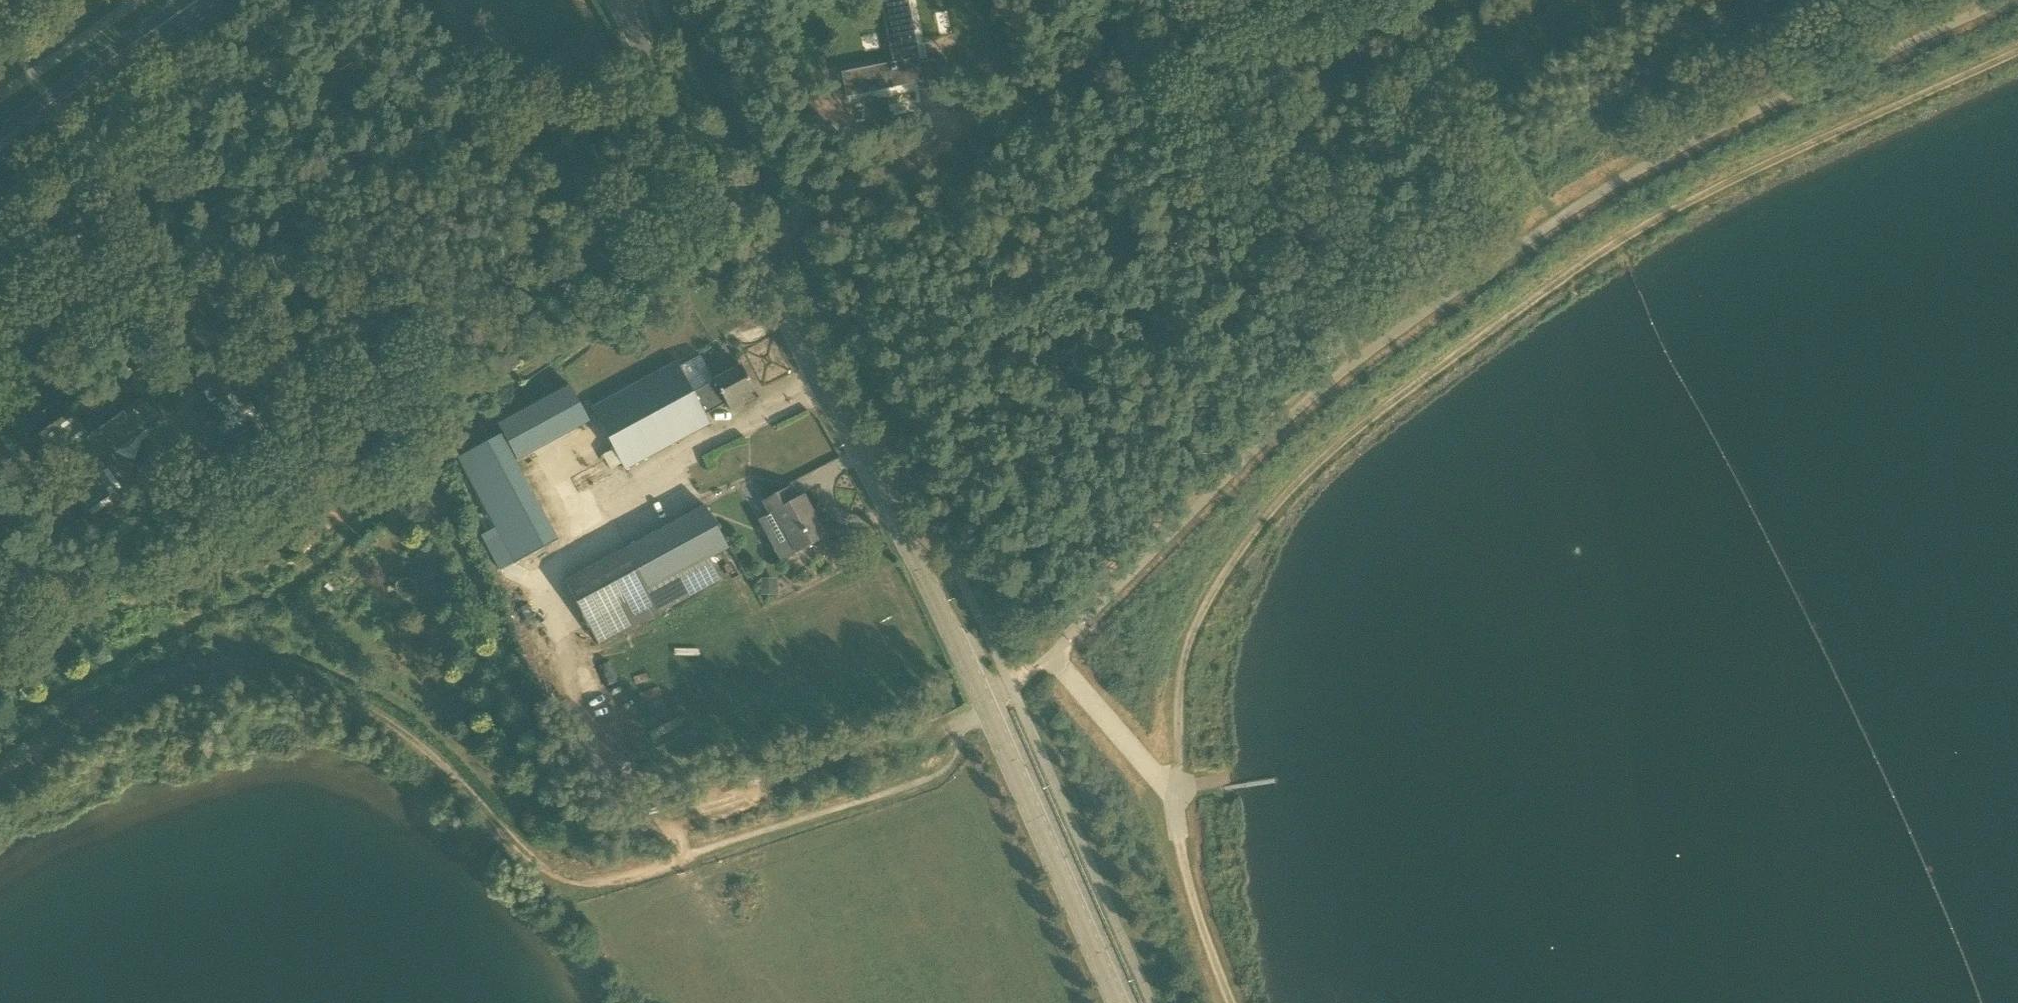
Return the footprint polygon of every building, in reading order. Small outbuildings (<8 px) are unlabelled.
[(904,21),(917,86),(876,94),(880,115),(942,103),(944,113),(961,109),(955,81),(942,84),(929,16),(904,21)] [(216,361),(193,377),(231,433),(255,416),(216,361)] [(706,414),(694,393),(677,362),(592,408),(625,469),(710,423),(706,414)] [(730,410),(744,403),(741,398),(755,390),(741,365),(714,380),(714,381),(694,393),(706,414),(727,403),(730,410)] [(498,424),(518,461),(590,422),(570,385),(498,424)] [(103,460),(160,420),(143,396),(72,446),(56,422),(38,434),(41,439),(38,441),(47,453),(38,459),(48,472),(57,466),(89,511),(122,487),(103,460)] [(559,542),(499,437),(454,462),(514,567),(559,542)] [(788,488),(765,500),(771,512),(761,518),(782,559),(825,537),(803,495),(794,500),(788,488)] [(721,580),(710,558),(728,549),(705,506),(564,581),(599,646),(721,580)] [(777,595),(777,578),(761,577),(761,595),(777,595)]
